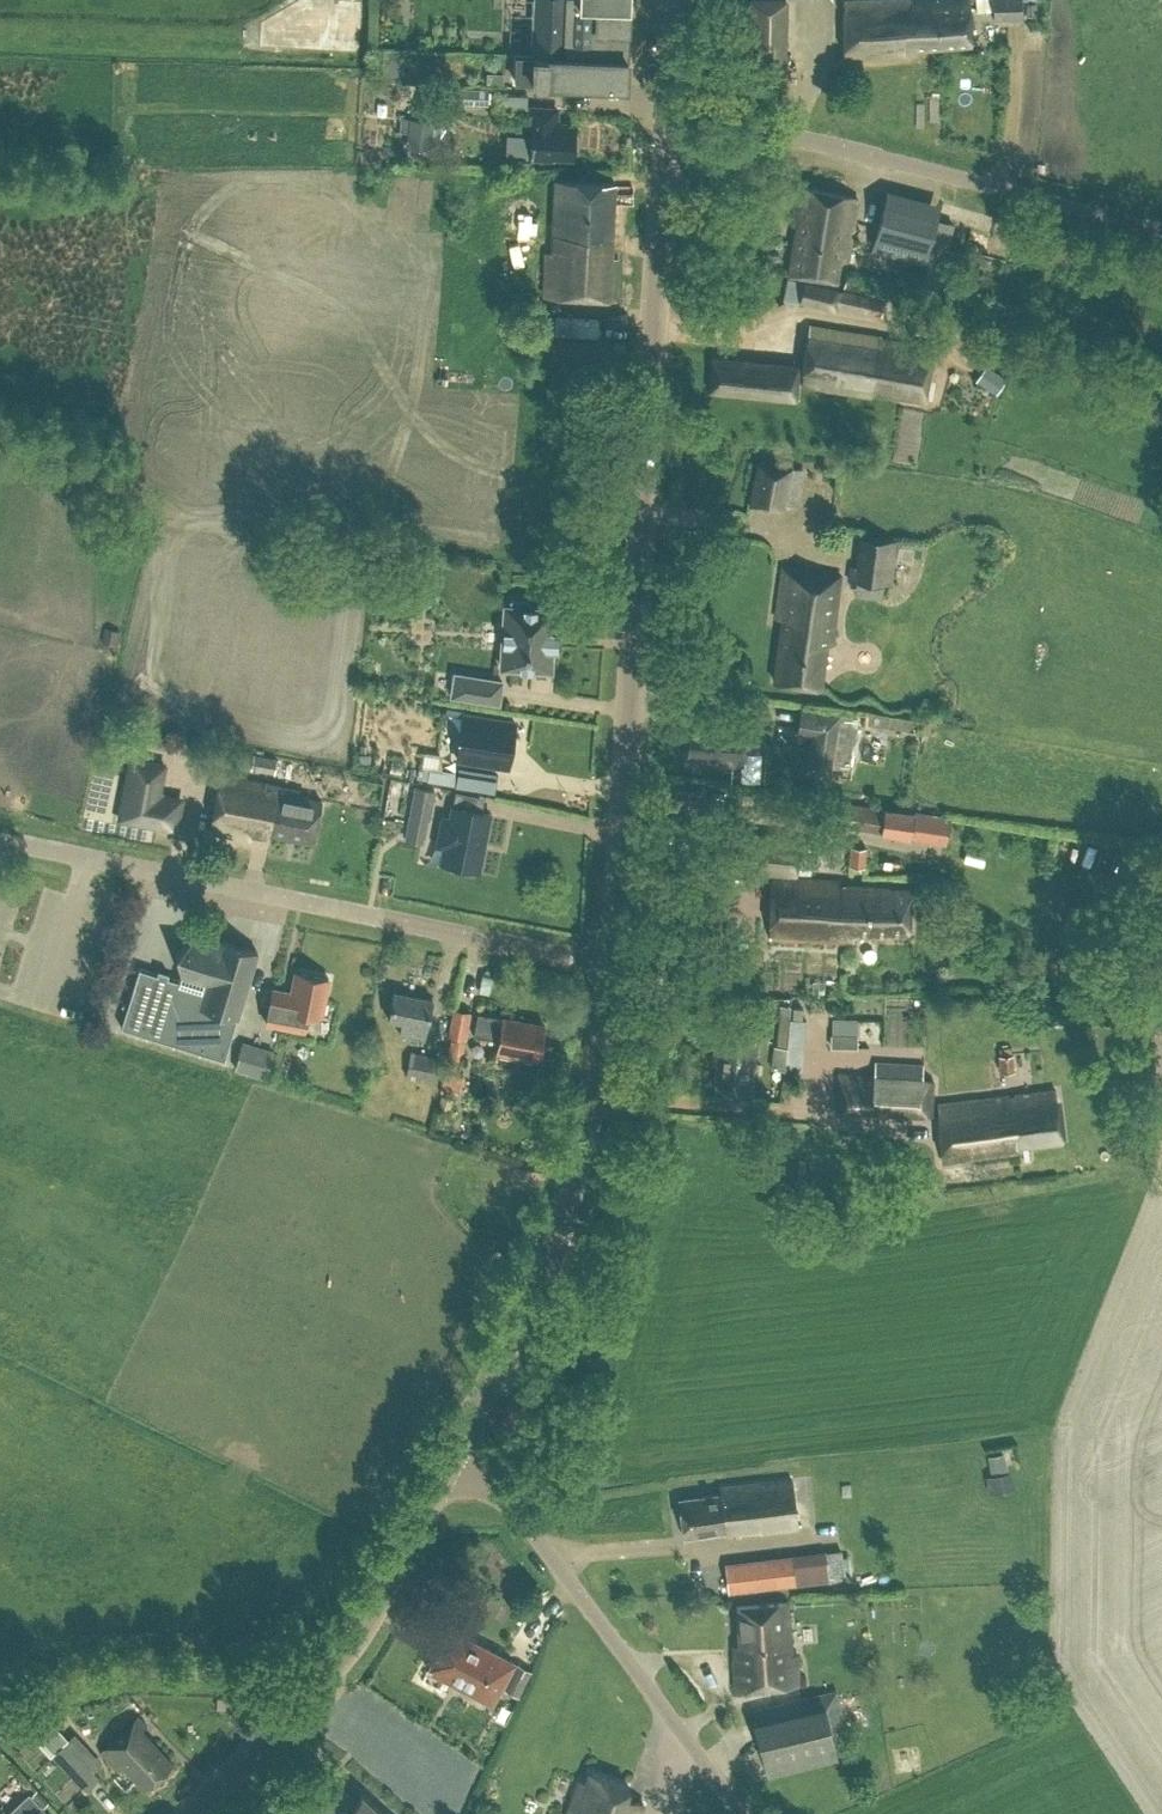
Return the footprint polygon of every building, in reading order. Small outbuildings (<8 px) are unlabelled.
[(533,53),(515,52),(514,77),(543,78),(543,80),(625,83),(628,0),(535,0),(533,53)] [(750,39),(761,40),(760,72),(784,72),(785,0),(751,0),(750,39)] [(843,0),(844,55),(903,53),(903,45),(970,41),(968,0),(844,0),(843,0)] [(1019,0),(991,0),(992,18),(1020,17),(1019,0)] [(496,94),(466,93),(466,107),(496,108),(496,94)] [(553,109),(532,107),(529,156),(551,157),(551,155),(572,156),(573,123),(559,122),(559,119),(553,119),(553,109)] [(434,120),(408,117),(406,147),(432,149),(434,120)] [(615,180),(554,177),(550,250),(546,250),(544,293),(615,296),(617,254),(611,254),(615,180)] [(503,178),(503,210),(539,210),(539,178),(503,178)] [(858,194),(798,185),(792,223),(798,224),(790,273),(836,280),(840,257),(848,259),(858,194)] [(940,201),(888,187),(871,249),(924,263),(940,201)] [(494,214),(493,242),(524,243),(525,215),(494,214)] [(884,298),(786,277),(782,297),(838,310),(839,305),(881,314),(884,298)] [(881,334),(811,323),(801,383),(872,394),(872,390),(926,399),(934,345),(881,337),(881,334)] [(610,340),(535,337),(534,366),(609,370),(610,340)] [(800,362),(713,355),(710,390),(797,397),(800,362)] [(980,380),(1001,393),(1011,376),(990,363),(980,380)] [(790,465),(758,459),(752,497),(784,502),(784,501),(796,503),(802,468),(790,466),(790,465)] [(889,526),(862,523),(857,565),(850,564),(849,578),(890,583),(895,539),(888,538),(889,526)] [(805,568),(782,565),(775,616),(782,617),(774,680),(821,685),(827,643),(831,643),(840,572),(819,570),(819,578),(804,576),(805,568)] [(500,666),(550,669),(551,646),(554,646),(555,632),(552,632),(554,609),(504,605),(500,666)] [(497,702),(501,680),(454,672),(450,694),(497,702)] [(840,714),(801,708),(797,732),(812,734),(808,761),(832,765),(840,714)] [(515,721),(463,713),(457,756),(509,764),(515,721)] [(882,717),(841,713),(837,755),(878,759),(882,717)] [(757,721),(689,717),(686,761),(740,764),(741,750),(755,751),(757,721)] [(119,817),(176,828),(180,803),(157,798),(164,762),(130,756),(119,817)] [(437,771),(435,785),(482,793),(484,778),(437,771)] [(297,788),(220,773),(209,828),(248,836),(250,827),(312,839),(320,798),(296,794),(297,788)] [(435,789),(415,784),(408,814),(429,818),(435,789)] [(950,820),(843,801),(839,824),(946,843),(950,820)] [(489,812),(451,804),(449,816),(444,815),(443,822),(440,821),(435,843),(443,844),(440,860),(478,867),(489,812)] [(799,837),(726,832),(723,865),(808,871),(810,841),(799,840),(799,837)] [(857,867),(872,866),(871,844),(855,845),(857,867)] [(835,878),(772,876),(770,937),(854,940),(854,931),(888,932),(888,931),(908,931),(910,887),(887,887),(887,884),(835,883),(835,878)] [(219,944),(193,936),(176,951),(181,974),(180,979),(166,975),(168,971),(157,968),(156,972),(138,966),(120,1025),(225,1057),(258,950),(221,938),(219,944)] [(329,976),(296,970),(292,991),(273,988),(266,1021),(305,1028),(308,1011),(322,1014),(329,976)] [(432,997),(393,989),(387,1017),(401,1020),(399,1032),(424,1037),(432,997)] [(467,1047),(469,1009),(457,1008),(455,1047),(467,1047)] [(543,1021),(476,1010),(472,1034),(496,1038),(495,1050),(536,1057),(543,1021)] [(761,1024),(718,1019),(713,1053),(719,1054),(715,1086),(752,1091),(761,1024)] [(274,1051),(242,1040),(234,1066),(265,1077),(274,1051)] [(439,1056),(410,1049),(405,1075),(434,1081),(439,1056)] [(924,1063),(876,1059),(875,1072),(840,1069),(837,1107),(933,1115),(936,1077),(923,1076),(924,1063)] [(1058,1136),(1052,1088),(938,1101),(945,1159),(1018,1150),(1017,1141),(1058,1136)] [(798,1525),(792,1475),(720,1485),(720,1491),(679,1496),(684,1535),(727,1529),(727,1534),(798,1525)] [(799,1582),(796,1551),(753,1555),(757,1586),(799,1582)] [(792,1652),(788,1599),(737,1603),(741,1656),(733,1657),(736,1687),(799,1683),(797,1651),(792,1652)] [(514,1659),(450,1625),(428,1667),(492,1701),(514,1659)] [(847,1731),(836,1688),(752,1709),(768,1774),(839,1757),(833,1734),(847,1731)] [(147,1723),(138,1713),(100,1749),(119,1769),(123,1764),(145,1788),(174,1761),(143,1727),(147,1723)] [(436,1716),(432,1728),(453,1736),(457,1723),(436,1716)] [(68,1737),(57,1724),(38,1740),(50,1753),(52,1751),(85,1788),(99,1776),(66,1739),(68,1737)] [(644,1800),(626,1793),(630,1783),(590,1769),(586,1780),(581,1778),(568,1813),(639,1813),(644,1800)] [(333,1778),(310,1804),(321,1813),(387,1813),(362,1791),(355,1798),(333,1778)] [(29,1790),(4,1813),(51,1813),(42,1805),(43,1804),(29,1790)]
